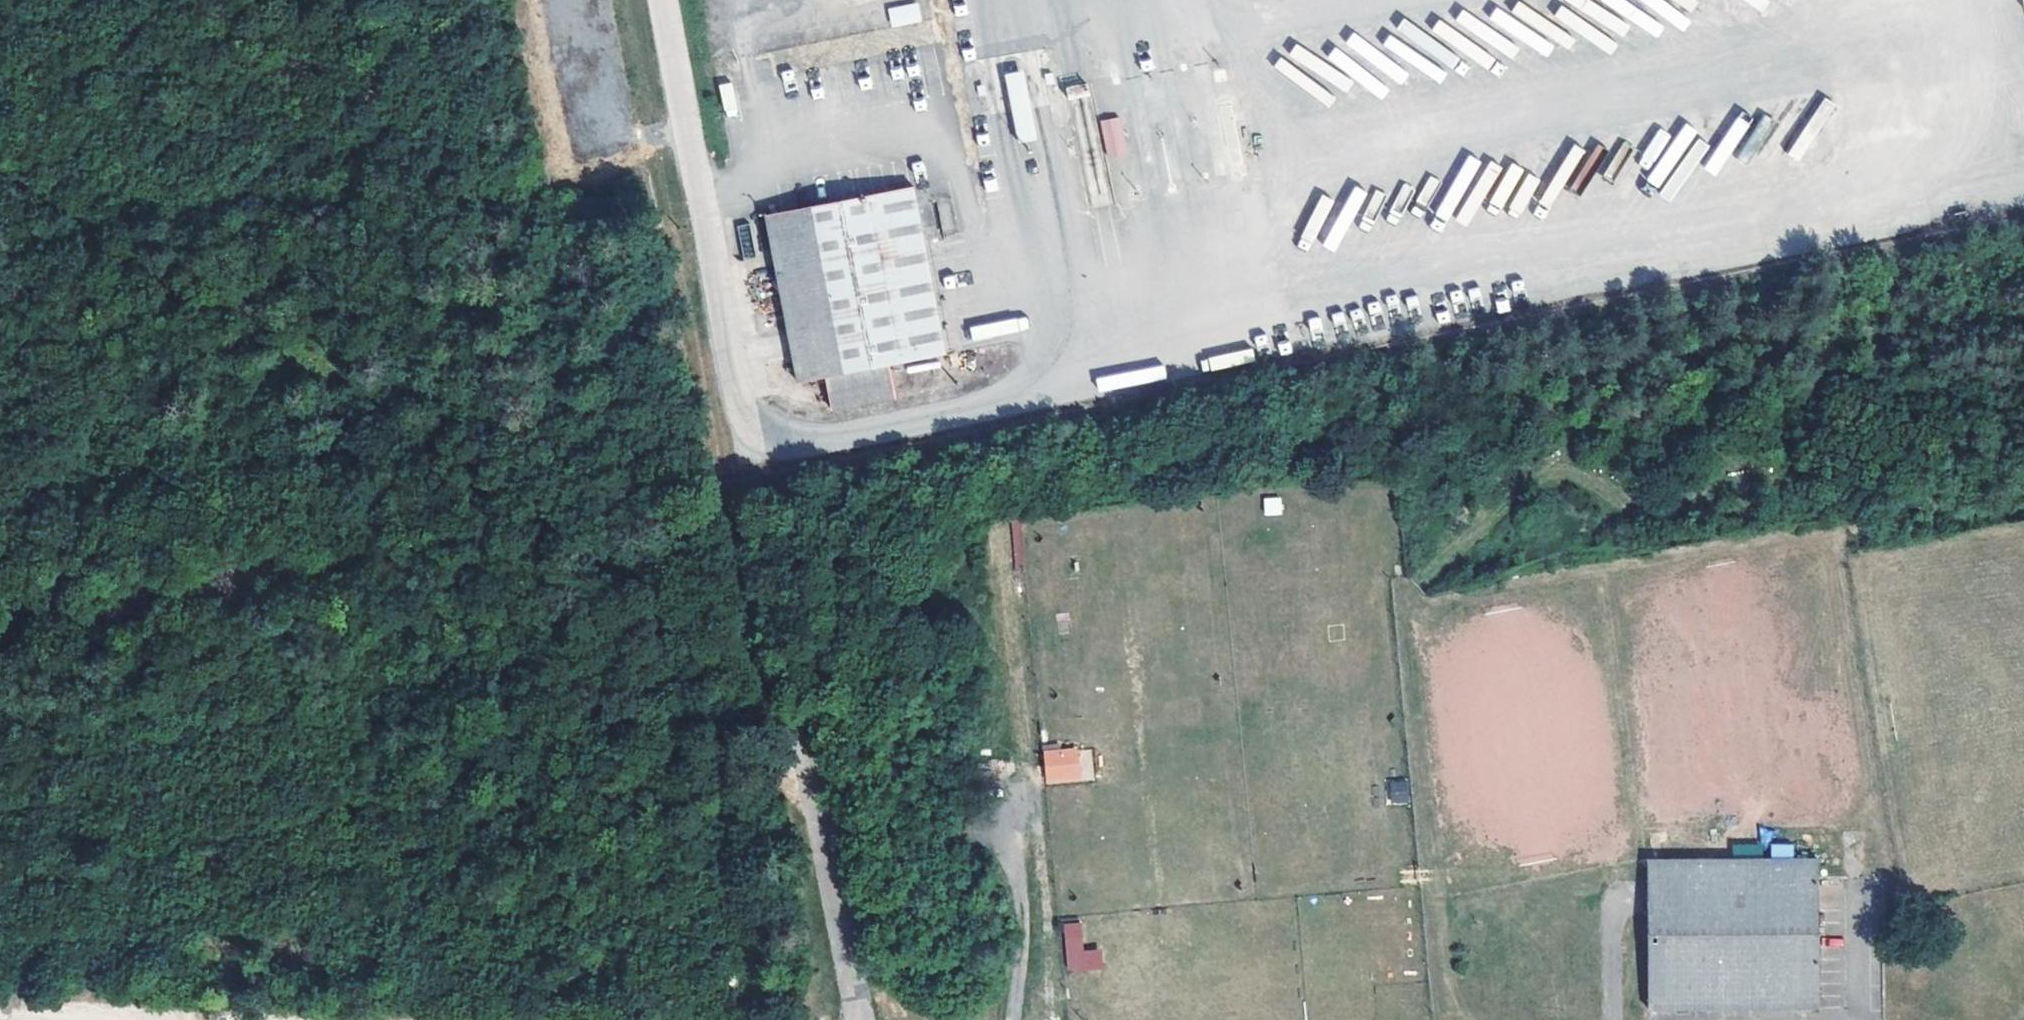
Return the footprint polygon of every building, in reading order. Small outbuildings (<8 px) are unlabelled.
[(890,24),(920,21),(918,4),(888,7),(890,24)] [(1099,122),(1109,152),(1126,146),(1116,117),(1099,122)] [(915,185),(764,214),(799,383),(825,377),(831,406),(895,393),(891,365),(948,353),(915,185)] [(1281,515),(1281,497),(1264,497),(1264,515),(1281,515)] [(1091,747),(1043,751),(1046,784),(1093,781),(1091,747)] [(1390,803),(1410,801),(1408,779),(1388,780),(1390,803)] [(1820,858),(1648,860),(1648,898),(1649,1014),(1674,1014),(1821,1013),(1820,858)] [(1080,921),(1063,923),(1066,972),(1103,969),(1101,948),(1083,950),(1080,921)]
